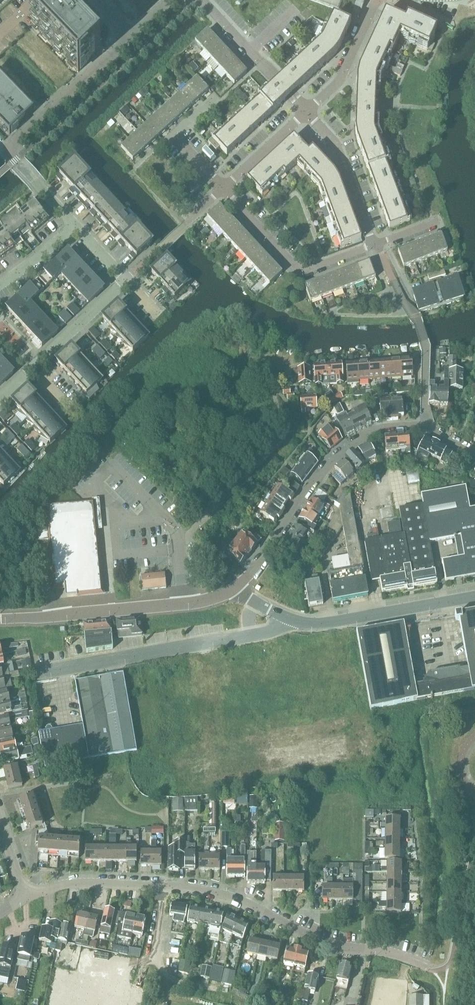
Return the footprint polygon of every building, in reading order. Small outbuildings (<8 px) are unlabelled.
[(146,8),(156,0),(139,0),(146,8)] [(56,4),(33,26),(78,72),(101,51),(56,4)] [(386,12),(379,26),(399,36),(405,21),(386,12)] [(334,16),(329,26),(346,34),(351,24),(334,16)] [(399,36),(413,43),(422,23),(407,16),(405,21),(399,36)] [(422,23),(413,43),(428,49),(437,30),(427,25),(427,24),(423,22),(422,23)] [(320,39),(337,52),(340,48),(344,39),(345,39),(347,34),(346,34),(329,26),(327,25),(320,39)] [(379,26),(373,41),(392,50),(399,36),(379,26)] [(195,42),(203,51),(216,39),(208,30),(195,42)] [(203,51),(211,59),(224,47),(216,39),(203,51)] [(319,40),(308,51),(322,67),(323,66),(324,67),(327,64),(327,63),(334,56),(337,52),(320,39),(319,40)] [(373,41),(366,55),(386,64),(392,50),(373,41)] [(211,59),(219,67),(231,56),(224,47),(211,59)] [(308,51),(296,61),(311,77),(312,77),(322,67),(308,51)] [(359,70),(358,74),(379,79),(386,64),(366,55),(365,55),(363,60),(364,60),(359,70)] [(219,67),(226,76),(239,64),(231,56),(219,67)] [(286,74),(279,81),(292,95),(299,88),(300,89),(304,85),(304,84),(311,77),(296,61),(284,72),(286,74)] [(239,64),(226,76),(234,84),(247,73),(239,64)] [(356,89),(356,95),(357,95),(356,104),(356,105),(375,105),(376,96),(378,96),(379,80),(379,79),(358,74),(357,79),(357,89),(356,89)] [(0,76),(0,124),(10,134),(34,111),(0,76)] [(197,78),(188,86),(200,99),(209,91),(197,78)] [(270,85),(259,96),(273,112),(281,105),(282,106),(286,102),(285,101),(292,95),(279,81),(272,87),(270,85)] [(188,86),(180,94),(192,106),(200,99),(188,86)] [(180,94),(172,101),(183,114),(192,106),(180,94)] [(259,96),(247,107),(262,123),(273,112),(259,96)] [(172,101),(163,109),(175,122),(183,114),(172,101)] [(355,114),(355,120),(356,120),(355,131),(356,135),(377,132),(377,131),(378,115),(375,115),(375,105),(356,105),(356,114),(355,114)] [(247,107),(235,118),(250,134),(258,127),(259,127),(262,124),(262,123),(247,107)] [(163,109),(155,117),(167,130),(175,122),(163,109)] [(155,117),(146,125),(158,137),(167,130),(155,117)] [(235,118),(224,128),(239,145),(239,144),(250,134),(235,118)] [(146,125),(138,132),(150,145),(158,137),(146,125)] [(224,128),(212,139),(220,147),(220,148),(227,155),(235,148),(236,149),(239,145),(239,144),(239,145),(224,128)] [(138,132),(130,140),(141,153),(150,145),(138,132)] [(377,132),(356,135),(357,140),(360,150),(359,150),(361,155),(362,155),(383,147),(377,132)] [(282,148),(297,164),(308,152),(294,137),(282,148)] [(212,139),(208,143),(216,151),(220,148),(220,147),(212,139)] [(141,153),(130,140),(121,148),(133,161),(141,153)] [(383,147),(362,155),(368,169),(388,162),(383,147)] [(286,174),(297,164),(282,148),(271,158),(286,174)] [(297,164),(308,175),(324,160),(313,148),(308,152),(297,164)] [(274,185),(286,174),(271,158),(259,169),(274,185)] [(49,184),(26,159),(19,165),(13,171),(36,196),(42,190),(49,184)] [(64,178),(72,187),(74,189),(89,175),(75,160),(56,177),(60,182),(64,178)] [(318,187),(336,175),(334,172),(327,164),(328,163),(324,160),(308,175),(318,187)] [(388,162),(368,169),(373,184),(394,177),(388,162)] [(262,196),(274,185),(259,169),(258,168),(255,172),(247,180),(262,196)] [(76,192),(79,195),(80,196),(95,182),(89,175),(74,189),(72,187),(69,191),(73,195),(76,192)] [(319,188),(324,202),(345,195),(346,194),(344,189),(343,190),(339,180),(336,175),(318,187),(319,188)] [(373,184),(372,184),(374,189),(375,189),(379,199),(399,191),(394,177),(373,184)] [(83,199),(86,202),(87,203),(102,189),(95,182),(80,196),(79,195),(76,198),(80,203),(83,199)] [(90,207),(93,210),(94,211),(109,197),(102,189),(87,203),(86,202),(82,206),(87,210),(90,207)] [(399,191),(379,199),(382,208),(381,209),(383,214),(384,213),(384,214),(405,206),(399,191)] [(324,202),(330,217),(350,210),(345,195),(324,202)] [(97,214),(100,217),(101,218),(116,204),(109,197),(94,211),(93,210),(89,213),(94,218),(97,214)] [(31,201),(24,207),(40,227),(48,220),(32,200),(31,201)] [(104,222),(107,225),(108,226),(123,212),(116,204),(101,218),(100,217),(96,221),(101,225),(104,222)] [(207,217),(215,226),(228,214),(220,206),(207,217)] [(405,206),(384,214),(390,228),(410,221),(405,206)] [(16,213),(16,214),(32,234),(40,227),(24,207),(16,213)] [(111,229),(114,232),(116,234),(131,220),(135,215),(128,208),(124,212),(123,212),(108,226),(107,225),(103,228),(108,232),(111,229)] [(330,217),(335,232),(356,224),(350,210),(330,217)] [(8,220),(7,220),(22,238),(21,237),(29,231),(32,234),(16,214),(8,220)] [(215,226),(223,234),(235,223),(228,214),(215,226)] [(0,226),(0,227),(15,247),(13,243),(21,238),(22,238),(7,220),(8,220),(0,226)] [(118,237),(121,240),(122,241),(138,227),(131,220),(116,234),(114,232),(110,236),(114,240),(118,237)] [(223,234),(231,243),(243,231),(235,223),(223,234)] [(356,224),(335,232),(341,247),(361,239),(357,229),(358,229),(357,224),(356,224)] [(6,253),(15,247),(0,227),(0,244),(6,253)] [(122,241),(121,240),(117,243),(121,247),(125,244),(133,252),(129,256),(133,260),(152,243),(138,227),(122,241)] [(231,243),(238,251),(251,239),(243,231),(231,243)] [(441,235),(430,239),(436,255),(447,251),(441,235)] [(238,251),(246,260),(259,248),(251,239),(238,251)] [(430,239),(420,243),(426,259),(436,255),(430,239)] [(420,243),(409,247),(415,263),(426,259),(420,243)] [(415,263),(409,247),(398,251),(404,267),(415,263)] [(246,260),(254,268),(266,256),(259,248),(246,260)] [(46,287),(61,273),(60,273),(75,259),(68,251),(38,279),(46,287)] [(254,268),(262,276),(274,264),(266,256),(254,268)] [(60,273),(61,273),(67,280),(82,266),(75,259),(60,273)] [(152,273),(158,279),(160,281),(175,267),(167,259),(152,273)] [(370,262),(358,266),(364,282),(376,278),(370,262)] [(274,264),(262,276),(270,285),(282,273),(274,264)] [(67,280),(74,288),(89,274),(82,266),(67,280)] [(358,266),(348,270),(354,286),(364,282),(358,266)] [(162,284),(165,287),(167,289),(182,275),(175,267),(160,281),(158,279),(154,283),(159,287),(162,284)] [(348,270),(337,274),(343,290),(354,286),(348,270)] [(430,281),(432,288),(438,308),(450,304),(451,305),(451,303),(454,302),(455,301),(457,303),(461,301),(462,300),(463,299),(462,294),(466,292),(462,278),(439,286),(438,283),(441,282),(440,278),(445,276),(446,276),(444,270),(428,275),(430,282),(430,281)] [(74,288),(81,295),(96,281),(89,274),(74,288)] [(337,274),(326,278),(332,294),(343,290),(337,274)] [(167,289),(165,287),(162,291),(166,295),(170,292),(175,297),(190,283),(182,275),(167,289)] [(326,278),(316,282),(322,298),(332,294),(326,278)] [(6,308),(14,316),(29,302),(44,289),(36,281),(6,308)] [(96,281),(81,295),(88,303),(104,289),(96,281)] [(322,298),(316,282),(305,286),(311,302),(322,298)] [(438,308),(432,288),(413,294),(419,313),(428,310),(432,309),(432,311),(433,311),(432,310),(438,308)] [(14,316),(21,324),(36,309),(29,302),(14,316)] [(67,309),(69,312),(75,306),(73,303),(67,309)] [(103,319),(110,327),(127,311),(125,312),(122,309),(123,307),(119,303),(103,319)] [(69,312),(71,314),(77,308),(75,306),(69,312)] [(77,308),(71,314),(74,317),(80,311),(77,308)] [(21,324),(28,331),(43,317),(36,309),(21,324)] [(58,317),(61,319),(67,314),(64,311),(58,317)] [(108,329),(117,334),(134,319),(133,320),(129,316),(131,315),(127,311),(110,327),(108,328),(108,329)] [(61,319),(63,322),(69,316),(67,314),(61,319)] [(69,316),(63,322),(66,324),(72,319),(69,316)] [(28,331),(35,339),(50,324),(43,317),(28,331)] [(116,337),(125,342),(141,327),(140,328),(136,324),(138,323),(134,319),(117,334),(115,336),(116,337)] [(50,324),(35,339),(42,346),(57,332),(50,324)] [(417,327),(420,345),(423,345),(427,345),(426,326),(421,327),(417,327)] [(94,327),(89,331),(95,339),(101,334),(94,327)] [(141,327),(125,342),(123,344),(123,345),(132,350),(133,351),(148,337),(144,332),(145,331),(141,327)] [(99,344),(103,348),(108,344),(104,340),(99,344)] [(108,344),(103,348),(107,353),(112,348),(108,344)] [(93,350),(96,355),(101,350),(97,346),(93,350)] [(62,371),(79,356),(71,348),(55,363),(59,367),(60,366),(64,370),(62,371)] [(101,350),(96,355),(100,359),(105,355),(101,350)] [(111,356),(115,360),(119,356),(115,352),(111,356)] [(69,379),(70,379),(86,363),(82,354),(81,354),(79,356),(62,371),(66,375),(67,374),(71,378),(69,379)] [(449,357),(448,389),(462,389),(463,371),(463,370),(455,370),(456,357),(449,357)] [(104,363),(108,367),(112,362),(109,358),(104,363)] [(395,362),(390,362),(391,378),(402,378),(400,359),(395,359),(395,362)] [(406,359),(400,359),(402,378),(413,377),(412,361),(406,361),(406,359)] [(384,360),(379,361),(380,379),(391,378),(390,362),(384,363),(384,360)] [(373,364),(368,364),(369,380),(380,379),(379,361),(373,361),(373,364)] [(77,387),(94,371),(89,362),(88,362),(86,363),(70,379),(73,383),(75,382),(78,386),(77,387)] [(358,381),(357,362),(352,363),(352,365),(346,366),(347,382),(358,381)] [(363,362),(357,362),(358,381),(369,380),(368,364),(363,364),(363,362)] [(342,363),(328,365),(329,377),(336,377),(337,384),(343,383),(343,376),(342,363)] [(0,371),(0,386),(13,373),(6,365),(0,371)] [(329,377),(328,365),(314,366),(314,378),(315,378),(315,386),(322,385),(321,378),(329,377)] [(311,384),(310,368),(298,369),(295,369),(294,371),(294,374),(296,375),(298,375),(299,385),(311,384)] [(94,371),(77,387),(81,391),(82,390),(86,394),(85,396),(89,400),(99,391),(96,385),(102,380),(101,379),(96,370),(96,369),(94,371)] [(439,389),(438,406),(447,406),(448,406),(448,389),(449,375),(444,374),(444,389),(439,389)] [(430,382),(429,405),(438,406),(439,389),(434,389),(434,383),(430,382)] [(12,403),(20,411),(35,396),(32,393),(33,391),(29,387),(12,403)] [(334,397),(335,397),(331,392),(325,395),(331,405),(337,401),(334,397)] [(18,413),(27,418),(44,403),(42,404),(39,400),(40,399),(36,395),(35,396),(20,411),(18,413)] [(300,398),(301,410),(302,414),(306,413),(305,409),(317,408),(316,396),(300,398)] [(402,401),(391,402),(393,420),(398,420),(398,417),(404,417),(402,401)] [(393,420),(391,402),(380,403),(381,419),(387,418),(387,421),(393,420)] [(26,421),(34,426),(51,411),(50,412),(46,408),(48,407),(44,403),(27,418),(25,420),(26,421)] [(334,406),(337,416),(346,413),(342,403),(334,406)] [(364,408),(358,412),(353,414),(354,417),(348,420),(355,433),(372,424),(364,408)] [(4,423),(11,417),(5,410),(0,414),(0,418),(4,423)] [(33,429),(42,434),(59,419),(57,420),(54,416),(55,415),(51,411),(34,426),(32,428),(33,429)] [(355,433),(348,420),(346,415),(336,420),(345,438),(355,433)] [(59,419),(42,434),(40,436),(40,437),(49,442),(50,443),(65,429),(61,424),(62,423),(59,419)] [(9,428),(13,432),(18,428),(14,424),(9,428)] [(318,437),(322,442),(330,451),(342,440),(334,431),(330,427),(318,437)] [(18,428),(13,432),(17,437),(22,432),(18,428)] [(2,434),(6,439),(11,434),(7,430),(2,434)] [(11,434),(6,439),(10,443),(15,439),(11,434)] [(409,435),(397,436),(398,450),(398,455),(406,454),(406,455),(410,455),(410,451),(409,443),(409,435)] [(397,436),(385,437),(385,443),(386,451),(386,453),(394,453),(394,456),(396,456),(397,458),(398,458),(398,456),(398,455),(398,450),(397,436)] [(419,440),(414,451),(418,454),(418,455),(428,460),(430,456),(436,443),(425,438),(425,437),(423,441),(421,440),(419,440)] [(24,444),(28,448),(33,444),(29,440),(24,444)] [(358,449),(364,462),(375,456),(368,443),(358,449)] [(436,443),(430,456),(441,461),(440,463),(447,466),(453,453),(446,450),(447,448),(436,443)] [(33,444),(28,448),(32,452),(37,448),(33,444)] [(310,452),(299,466),(310,474),(317,465),(317,464),(321,460),(317,457),(318,454),(315,452),(317,448),(313,445),(309,451),(310,452)] [(17,450),(21,454),(26,450),(22,446),(17,450)] [(26,450),(21,454),(25,459),(30,454),(26,450)] [(345,459),(357,473),(366,465),(354,451),(345,459)] [(11,463),(6,454),(6,453),(3,455),(0,458),(0,473),(11,463)] [(0,473),(0,482),(4,486),(19,472),(18,471),(13,462),(13,461),(11,463),(0,473)] [(332,476),(341,486),(354,474),(343,461),(334,468),(337,472),(332,476)] [(310,474),(299,466),(292,476),(303,484),(310,474)] [(406,473),(408,484),(420,482),(418,471),(406,473)] [(278,486),(272,496),(286,505),(289,500),(291,502),(294,497),(300,487),(294,484),(288,493),(278,486)] [(423,505),(430,543),(454,538),(458,558),(442,561),(446,582),(474,577),(474,509),(470,510),(466,487),(421,495),(422,499),(423,505)] [(348,495),(343,492),(337,502),(341,505),(348,495)] [(334,571),(327,572),(333,602),(349,599),(368,596),(366,583),(358,540),(350,493),(348,495),(341,505),(341,506),(340,508),(343,527),(348,556),(332,559),(334,571)] [(272,496),(266,505),(282,515),(285,511),(283,509),(286,505),(272,496)] [(311,500),(305,509),(318,517),(323,509),(326,511),(329,507),(314,498),(312,500),(311,500)] [(37,543),(49,541),(50,547),(49,547),(49,548),(50,548),(51,557),(50,557),(50,558),(51,558),(51,566),(51,567),(52,567),(52,576),(52,577),(53,586),(54,589),(65,588),(65,598),(78,597),(78,596),(88,595),(88,596),(89,595),(100,594),(103,594),(103,591),(102,582),(102,581),(101,572),(101,571),(100,563),(100,562),(99,553),(99,552),(98,544),(98,543),(97,534),(97,533),(96,524),(97,524),(96,524),(96,519),(95,515),(96,515),(96,514),(95,514),(94,503),(95,503),(94,502),(46,507),(47,520),(48,528),(36,530),(37,543)] [(266,525),(269,520),(274,523),(277,518),(279,520),(282,515),(266,505),(260,514),(258,513),(255,518),(266,525)] [(437,584),(430,543),(423,505),(399,509),(404,535),(364,542),(372,582),(380,581),(382,593),(424,586),(437,584)] [(305,509),(299,519),(307,524),(305,527),(313,532),(316,528),(313,525),(318,518),(318,517),(305,509)] [(387,524),(390,536),(402,534),(400,521),(387,524)] [(295,526),(289,535),(301,543),(303,541),(306,536),(310,538),(313,533),(305,528),(303,531),(295,526)] [(210,541),(213,543),(222,532),(219,530),(210,541)] [(244,535),(236,544),(249,555),(261,541),(256,537),(252,541),(244,535)] [(289,535),(283,544),(292,550),(290,553),(294,555),(294,554),(295,552),(301,543),(289,535)] [(249,555),(236,544),(228,554),(241,565),(249,555)] [(141,576),(142,590),(166,588),(165,573),(141,576)] [(304,594),(304,602),(308,601),(309,607),(323,604),(319,582),(320,581),(319,575),(312,576),(313,582),(305,584),(307,594),(304,594)] [(372,630),(386,708),(415,702),(431,699),(433,699),(432,697),(472,690),(472,692),(474,691),(474,611),(455,615),(456,621),(460,621),(468,669),(460,671),(460,669),(427,674),(428,679),(422,680),(423,685),(415,686),(404,624),(372,630)] [(117,621),(118,637),(142,635),(140,619),(117,621)] [(84,624),(86,653),(113,649),(110,621),(84,624)] [(19,675),(18,672),(9,674),(7,666),(0,667),(0,679),(19,675)] [(79,704),(83,725),(89,760),(137,751),(123,674),(75,682),(77,690),(76,690),(76,693),(77,693),(77,694),(76,694),(75,695),(74,696),(74,698),(75,699),(76,700),(77,700),(78,700),(78,702),(78,704),(79,704)] [(0,679),(0,690),(12,688),(10,679),(20,677),(19,675),(0,679)] [(10,702),(8,692),(0,694),(0,704),(10,702)] [(0,704),(0,715),(12,712),(12,714),(28,710),(27,706),(12,709),(10,702),(0,704)] [(11,728),(17,726),(15,720),(30,717),(29,712),(0,718),(0,730),(11,728)] [(89,760),(83,725),(56,730),(56,729),(53,730),(54,730),(52,730),(52,729),(52,728),(51,727),(50,726),(48,726),(47,726),(46,727),(46,729),(46,730),(46,731),(45,731),(42,732),(39,733),(45,767),(89,760)] [(0,730),(0,741),(13,739),(11,728),(0,730)] [(0,754),(17,750),(14,740),(0,743),(0,754)] [(17,750),(0,754),(2,764),(19,760),(18,757),(33,754),(31,747),(17,751),(17,750)] [(3,769),(6,779),(20,776),(17,766),(3,769)] [(20,776),(6,779),(8,789),(22,786),(20,776)] [(26,831),(45,825),(39,807),(46,805),(44,801),(38,803),(35,795),(17,801),(17,802),(19,801),(29,830),(26,831)] [(185,798),(186,811),(198,811),(197,797),(185,798)] [(182,799),(174,800),(174,808),(182,807),(182,799)] [(385,828),(385,829),(399,829),(400,818),(385,818),(385,824),(381,824),(381,828),(385,828)] [(209,853),(209,871),(220,871),(220,856),(214,856),(214,849),(215,849),(215,833),(216,824),(210,824),(209,829),(209,833),(210,833),(210,849),(209,849),(209,853)] [(385,829),(385,839),(399,839),(399,829),(385,829)] [(38,855),(79,859),(80,839),(72,838),(72,832),(68,831),(68,838),(49,837),(46,830),(37,833),(36,845),(38,846),(38,855)] [(275,832),(275,841),(283,841),(283,832),(275,832)] [(185,837),(185,841),(185,854),(184,870),(195,870),(195,853),(189,853),(189,837),(185,837)] [(385,839),(385,849),(399,849),(399,839),(385,839)] [(180,854),(185,854),(185,841),(175,841),(175,848),(169,848),(168,870),(179,870),(180,854)] [(151,852),(151,866),(161,866),(161,852),(156,852),(156,846),(151,846),(151,852)] [(236,860),(236,877),(245,877),(245,860),(245,846),(241,846),(241,860),(236,860)] [(85,862),(95,862),(95,848),(85,847),(85,862)] [(95,862),(106,862),(106,848),(95,848),(95,862)] [(106,862),(116,862),(116,848),(106,848),(106,862)] [(116,862),(126,862),(126,848),(116,848),(116,862)] [(126,848),(126,862),(136,862),(137,848),(126,848)] [(399,849),(385,849),(385,850),(379,850),(379,859),(399,860),(399,849)] [(226,877),(236,877),(236,860),(231,860),(231,855),(233,855),(233,851),(231,851),(231,850),(227,850),(226,877)] [(256,866),(256,883),(265,883),(265,851),(261,851),(261,866),(256,866)] [(140,866),(151,866),(151,852),(140,852),(140,866)] [(199,870),(209,871),(209,853),(205,853),(205,856),(199,856),(199,870)] [(247,883),(256,883),(256,866),(251,866),(251,853),(247,853),(247,866),(247,883)] [(387,862),(387,872),(401,872),(401,862),(387,862)] [(343,886),(343,901),(353,901),(353,899),(362,900),(362,872),(362,865),(353,865),(353,872),(353,880),(343,880),(343,886)] [(294,877),(294,891),(304,892),(304,877),(298,877),(298,872),(294,872),(294,877)] [(387,872),(387,882),(401,882),(401,872),(387,872)] [(273,891),(283,891),(283,877),(273,877),(273,891)] [(283,891),(294,891),(294,877),(283,877),(283,891)] [(387,887),(387,893),(401,893),(401,882),(387,882),(383,882),(383,887),(387,887)] [(322,901),(332,901),(332,886),(322,886),(322,901)] [(332,901),(343,901),(343,886),(332,886),(332,901)] [(387,893),(387,903),(401,903),(401,893),(387,893)] [(401,903),(387,903),(382,903),(382,907),(387,907),(387,913),(401,913),(401,903)] [(174,916),(185,918),(186,918),(188,907),(172,904),(170,916),(174,916)] [(187,923),(198,926),(201,910),(190,908),(187,923)] [(105,909),(101,927),(111,929),(115,912),(105,909)] [(198,926),(210,928),(212,912),(201,910),(198,926)] [(212,912),(210,928),(221,930),(224,914),(212,912)] [(132,935),(136,916),(122,913),(120,920),(121,920),(118,936),(126,938),(127,933),(132,935)] [(85,930),(88,916),(78,914),(75,928),(81,929),(79,934),(83,935),(84,930),(85,930)] [(98,918),(88,916),(85,930),(95,932),(98,918)] [(146,918),(136,916),(132,935),(142,937),(142,935),(146,918)] [(174,916),(173,922),(183,925),(185,918),(174,916)] [(222,931),(231,935),(238,921),(228,916),(222,931)] [(238,921),(231,935),(242,940),(243,940),(242,940),(248,926),(238,921)] [(47,938),(58,941),(62,925),(50,922),(48,932),(42,931),(40,941),(46,942),(47,938)] [(62,925),(58,941),(56,951),(60,952),(62,944),(66,945),(70,926),(62,925)] [(34,940),(22,937),(17,960),(18,961),(17,967),(27,969),(28,963),(29,963),(34,940)] [(247,954),(257,956),(260,942),(250,940),(247,954)] [(257,956),(267,958),(270,944),(260,942),(257,956)] [(270,944),(267,958),(277,960),(280,947),(270,944)] [(0,961),(0,971),(10,973),(15,949),(3,946),(0,961)] [(128,956),(139,958),(141,950),(131,948),(130,951),(129,950),(128,956)] [(283,965),(294,967),(298,951),(287,948),(283,965)] [(298,951),(294,967),(305,970),(309,953),(298,951)] [(181,960),(178,972),(188,974),(190,962),(181,960)] [(336,980),(335,988),(347,991),(348,983),(352,967),(340,964),(336,980)] [(202,966),(200,978),(210,980),(211,980),(213,968),(202,966)] [(188,974),(199,976),(201,970),(190,968),(188,974)] [(213,968),(211,980),(221,983),(221,982),(223,971),(213,968)] [(234,973),(223,971),(221,982),(232,985),(234,973)] [(78,975),(72,996),(87,1000),(92,979),(78,975)] [(307,1003),(310,991),(315,992),(318,977),(308,975),(302,1001),(301,1001),(300,1004),(307,1004),(307,1003)] [(98,1004),(121,1004),(125,990),(126,984),(118,983),(119,981),(104,977),(98,1004)] [(18,979),(16,990),(24,992),(26,981),(18,979)] [(423,996),(409,996),(409,1004),(423,1004),(423,996)]
